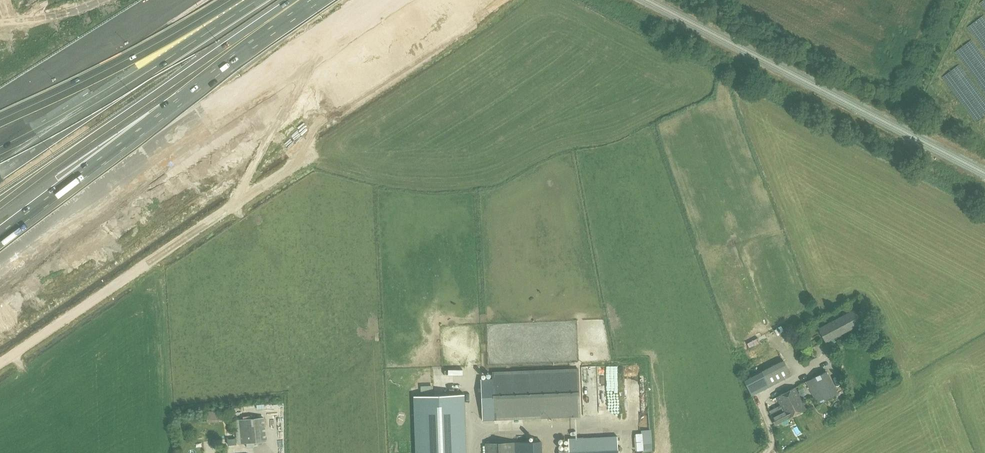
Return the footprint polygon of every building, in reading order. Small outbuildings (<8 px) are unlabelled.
[(819,330),(826,342),(861,323),(855,311),(819,330)] [(762,371),(770,386),(791,375),(783,360),(762,371)] [(580,369),(492,373),(494,422),(582,418),(580,369)] [(770,386),(762,371),(743,380),(751,395),(770,386)] [(827,371),(806,381),(818,404),(838,393),(827,371)] [(786,392),(796,414),(806,409),(795,388),(786,392)] [(779,414),(772,417),(776,425),(796,414),(786,392),(777,397),(781,405),(776,408),(779,414)] [(416,452),(466,452),(464,394),(432,395),(414,396),(416,452)] [(219,422),(219,411),(207,411),(207,422),(219,422)] [(267,441),(265,417),(235,420),(237,444),(267,441)] [(618,437),(567,440),(567,450),(559,450),(559,452),(619,452),(618,437)] [(514,442),(486,443),(486,452),(542,452),(542,441),(514,442)]
